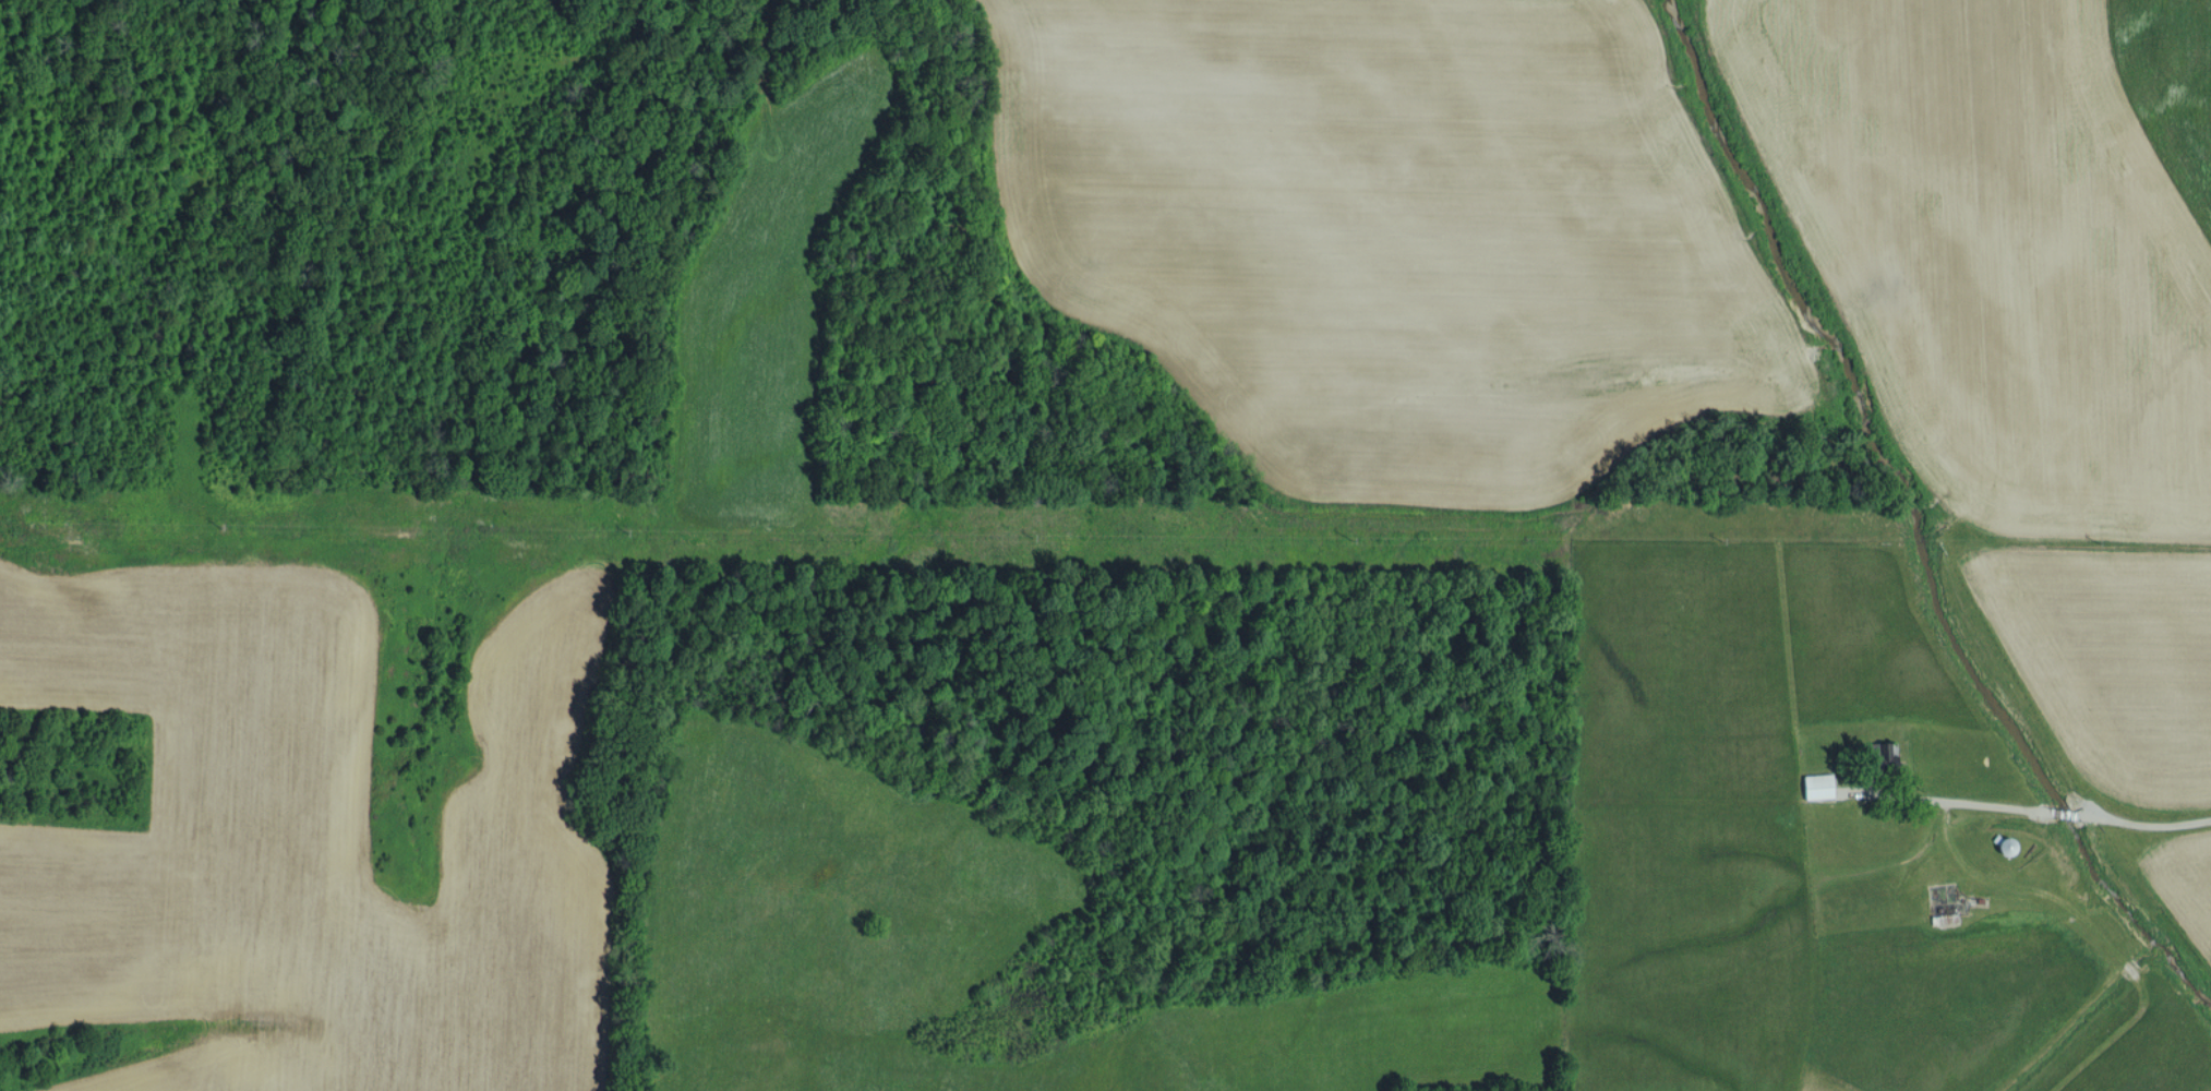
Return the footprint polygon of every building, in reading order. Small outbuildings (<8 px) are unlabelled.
[(1893,756),(1888,741),(1872,746),(1874,750),(1869,752),(1872,763),(1893,756)]
